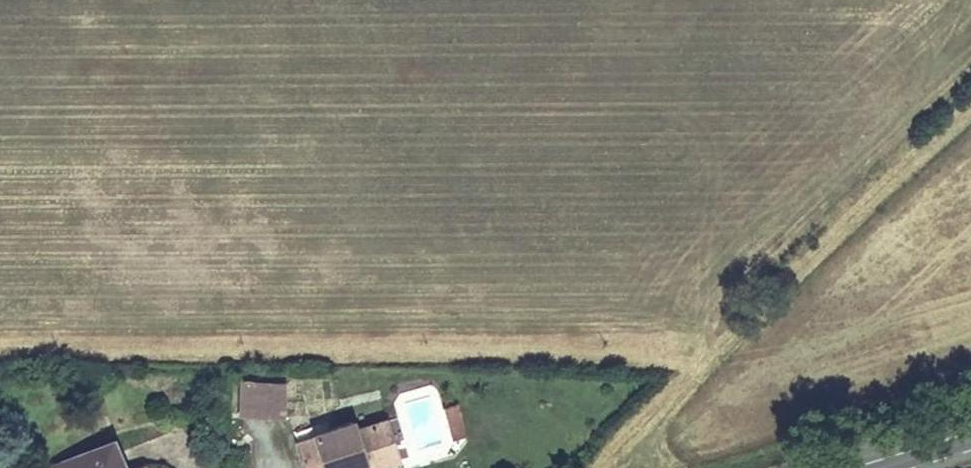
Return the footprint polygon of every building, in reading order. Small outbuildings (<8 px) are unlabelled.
[(287,385),(239,385),(239,414),(287,415),(287,385)] [(441,406),(449,442),(465,438),(456,402),(441,406)] [(312,437),(319,453),(298,460),(301,467),(350,467),(346,458),(365,453),(368,464),(385,459),(385,453),(398,447),(388,421),(356,432),(353,423),(312,437)] [(319,453),(312,437),(292,444),(298,460),(319,453)] [(117,440),(53,467),(54,467),(129,467),(117,440)] [(368,464),(365,453),(346,458),(350,467),(370,467),(368,464)]
